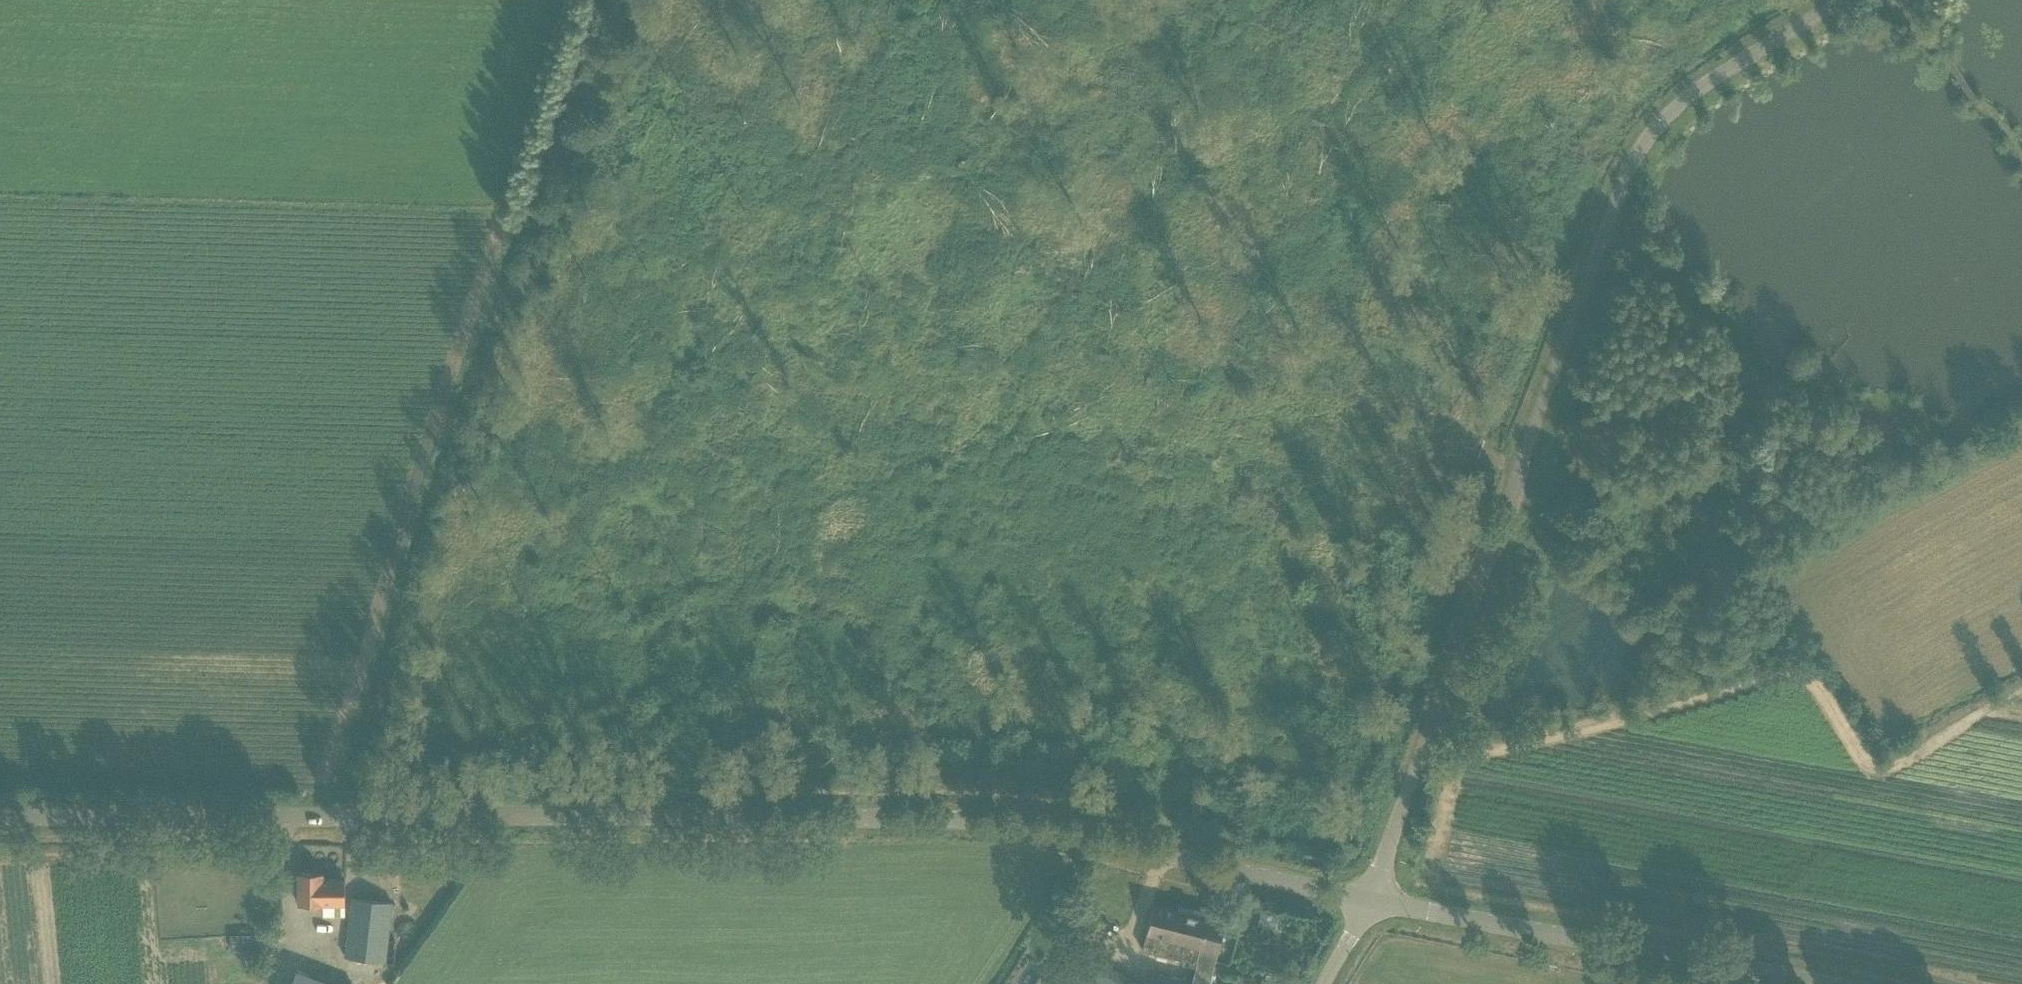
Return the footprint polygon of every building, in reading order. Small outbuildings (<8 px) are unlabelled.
[(345,904),(345,899),(345,879),(323,879),(323,872),(299,872),(298,892),(298,904),(345,904)] [(345,956),(386,960),(393,902),(351,897),(345,956)] [(1193,965),(1206,918),(1154,904),(1142,948),(1186,959),(1185,963),(1193,965)] [(1225,922),(1206,918),(1193,965),(1197,966),(1193,983),(1191,983),(1209,983),(1225,922)] [(1092,983),(1140,983),(1104,963),(1092,983)] [(291,983),(335,983),(297,969),(291,983)] [(1191,983),(1153,973),(1150,983),(1191,983)] [(1039,975),(1034,983),(1053,983),(1039,975)]
